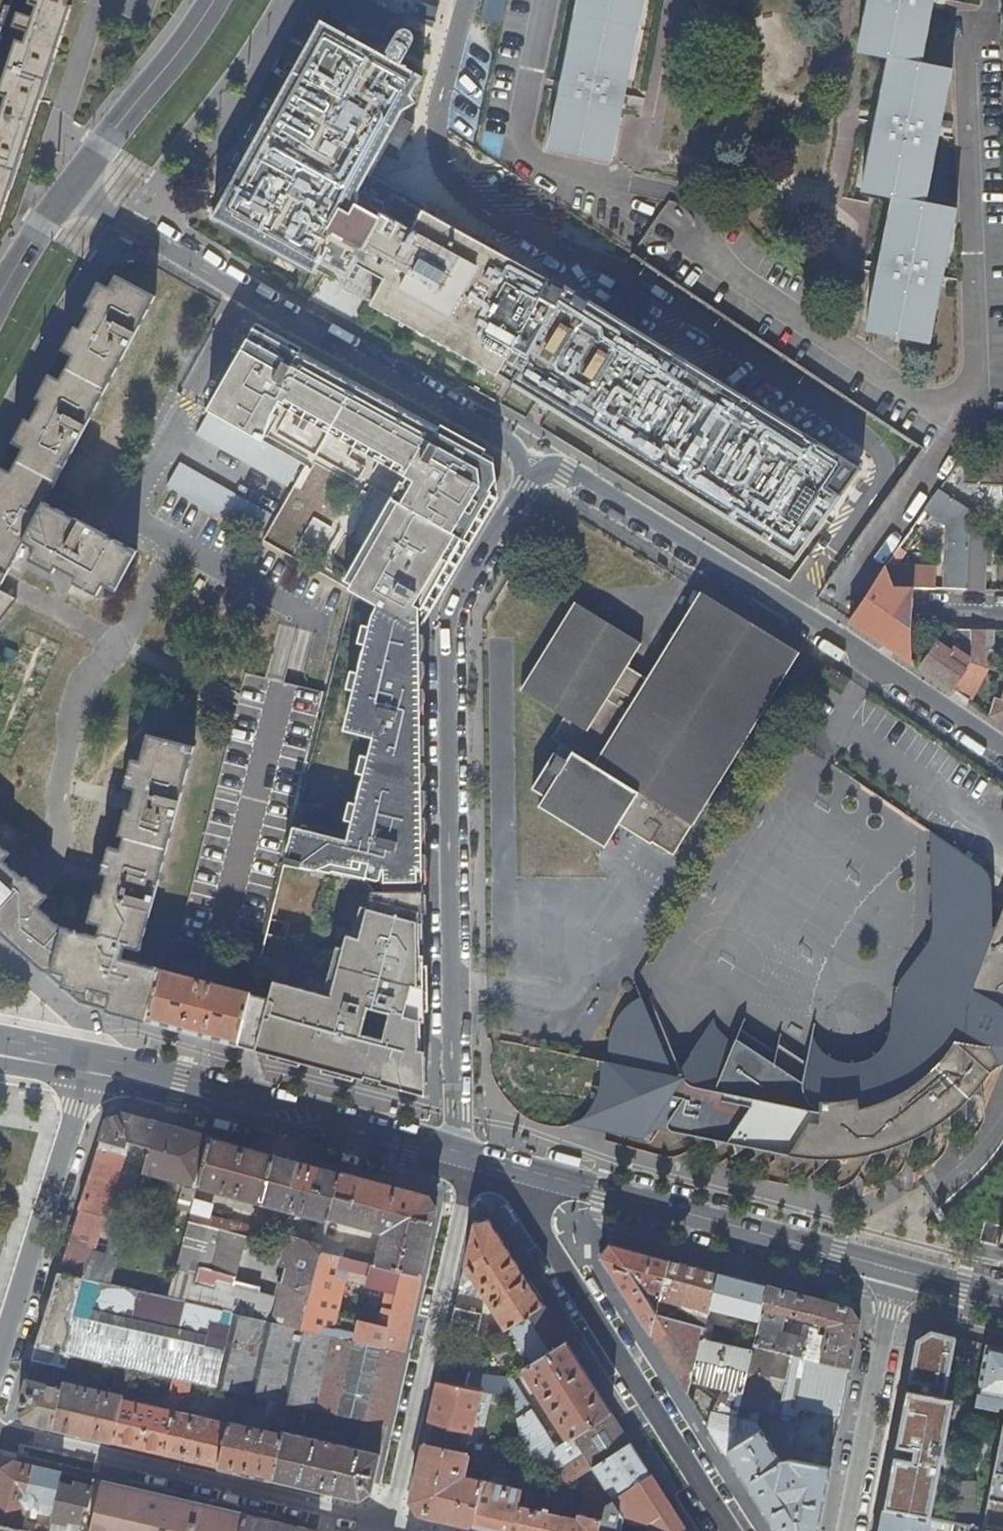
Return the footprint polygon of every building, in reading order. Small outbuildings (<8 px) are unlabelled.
[(10,11),(16,13),(12,25),(5,22),(0,39),(19,41),(0,93),(0,224),(72,8),(68,7),(70,0),(31,0),(30,3),(24,1),(25,0),(13,0),(10,11)] [(503,0),(481,0),(477,17),(498,22),(503,0)] [(556,82),(542,146),(604,158),(616,99),(636,0),(573,0),(556,82)] [(851,52),(915,57),(927,0),(860,0),(851,52)] [(399,123),(427,75),(311,7),(204,214),(287,252),(291,243),(319,258),(346,275),(341,284),(341,285),(340,286),(343,288),(385,211),(356,193),(370,169),(383,148),(399,157),(413,131),(399,123)] [(16,13),(10,11),(7,16),(5,22),(12,25),(16,13)] [(406,32),(400,41),(414,51),(419,43),(420,37),(420,32),(418,29),(414,29),(410,29),(406,32)] [(414,51),(400,41),(395,50),(410,59),(414,51)] [(944,68),(881,57),(855,191),(921,196),(944,68)] [(396,192),(400,185),(370,169),(356,193),(385,211),(396,192)] [(430,202),(400,185),(396,192),(426,209),(430,202)] [(508,359),(547,379),(583,326),(539,301),(550,280),(426,209),(396,192),(385,211),(343,288),(498,375),(508,359)] [(919,203),(883,196),(870,266),(857,332),(925,345),(937,281),(950,209),(919,203)] [(313,268),(341,284),(346,275),(319,258),(313,268)] [(18,599),(1,584),(6,576),(14,561),(25,540),(37,547),(32,559),(54,571),(58,565),(66,570),(69,565),(80,571),(103,583),(115,589),(136,551),(46,502),(73,454),(124,362),(159,295),(121,275),(114,288),(107,284),(91,318),(104,326),(96,338),(83,330),(71,352),(77,356),(63,382),(58,379),(41,411),(54,418),(48,429),(34,422),(26,439),(23,446),(26,448),(12,475),(8,473),(0,486),(0,622),(18,599)] [(583,326),(547,379),(537,395),(821,573),(885,484),(598,306),(583,326)] [(259,328),(252,330),(206,410),(208,412),(261,441),(277,405),(324,432),(353,380),(259,328)] [(355,585),(352,591),(372,602),(412,625),(424,625),(498,497),(493,458),(353,380),(324,432),(408,479),(354,571),(348,581),(355,585)] [(261,441),(208,412),(196,435),(288,487),(301,464),(261,441)] [(305,466),(272,525),(354,571),(408,479),(324,432),(305,466)] [(1002,489),(1002,450),(988,450),(987,465),(961,465),(960,487),(1002,489)] [(273,511),(181,460),(168,483),(260,535),(273,511)] [(352,591),(168,487),(155,511),(346,618),(352,591)] [(966,589),(970,535),(972,509),(942,488),(929,506),(949,523),(944,573),(946,574),(945,588),(966,589)] [(966,589),(982,590),(985,535),(970,535),(966,589)] [(279,619),(187,567),(175,589),(267,641),(279,619)] [(885,567),(882,571),(889,589),(911,592),(933,589),(934,568),(885,567)] [(103,583),(80,571),(74,582),(97,595),(103,583)] [(911,592),(889,589),(882,571),(865,598),(910,628),(911,592)] [(674,855),(799,653),(701,592),(647,678),(628,665),(642,642),(575,601),(521,689),(564,714),(552,737),(572,750),(565,759),(553,752),(532,788),(544,796),(539,807),(605,845),(626,811),(647,824),(651,818),(662,825),(652,841),(674,855)] [(913,662),(910,628),(865,598),(849,619),(913,662)] [(375,891),(424,888),(422,786),(407,781),(422,757),(420,631),(424,625),(412,625),(372,602),(342,727),(375,736),(349,840),(294,828),(285,862),(369,880),(375,891)] [(972,630),(953,629),(953,652),(939,642),(922,668),(954,689),(971,664),(971,662),(972,630)] [(993,630),(972,630),(971,662),(991,663),(992,653),(993,630)] [(991,663),(971,662),(971,664),(990,669),(998,672),(1002,655),(992,653),(991,663)] [(971,664),(954,689),(970,700),(990,669),(971,664)] [(994,715),(1002,721),(1002,700),(994,715)] [(53,977),(81,1003),(113,1011),(148,1020),(161,969),(123,960),(120,944),(136,949),(192,747),(148,734),(139,762),(133,761),(125,788),(132,790),(126,810),(118,836),(114,849),(107,847),(99,874),(93,895),(86,921),(92,923),(89,935),(54,926),(54,928),(35,910),(46,896),(26,877),(39,861),(41,852),(0,814),(0,929),(53,977)] [(125,788),(133,761),(126,759),(118,786),(125,788)] [(118,836),(126,810),(119,808),(111,834),(118,836)] [(997,905),(997,889),(990,871),(979,860),(945,836),(945,920),(947,928),(950,933),(959,940),(965,943),(970,943),(977,960),(972,962),(969,959),(958,964),(947,961),(940,961),(928,964),(923,966),(916,972),(909,979),(906,985),(903,996),(903,1009),(908,1022),(916,1031),(929,1038),(925,1056),(916,1065),(918,1077),(887,1094),(857,1103),(837,1105),(830,1105),(822,1102),(815,1097),(811,1092),(808,1084),(806,1073),(807,1064),(809,1058),(783,1039),(779,1048),(747,1023),(733,1051),(726,1048),(731,1038),(718,1023),(717,1012),(683,1064),(654,998),(640,1004),(629,1013),(622,1023),(617,1033),(603,1106),(585,1115),(651,1129),(655,1122),(799,1152),(846,1151),(889,1144),(917,1134),(971,1094),(989,1072),(987,1067),(1002,1061),(993,1041),(1002,1018),(1002,905),(997,905)] [(93,872),(99,874),(107,847),(101,846),(93,872)] [(285,862),(240,1044),(426,1094),(424,888),(375,891),(369,880),(285,862)] [(79,919),(86,921),(93,895),(87,893),(79,919)] [(172,967),(177,968),(182,970),(185,954),(175,951),(172,967)] [(161,969),(148,1020),(240,1044),(252,994),(210,982),(208,991),(198,989),(200,980),(161,969)] [(150,1148),(157,1121),(121,1111),(107,1118),(59,1271),(86,1278),(129,1142),(150,1148)] [(198,1185),(211,1136),(182,1128),(157,1121),(150,1148),(144,1172),(193,1184),(191,1190),(187,1188),(181,1209),(191,1212),(191,1211),(198,1185)] [(330,1217),(342,1171),(211,1136),(198,1185),(262,1202),(261,1203),(277,1208),(275,1218),(299,1224),(302,1214),(320,1219),(313,1242),(289,1236),(282,1264),(288,1266),(281,1297),(275,1321),(302,1327),(310,1294),(315,1275),(321,1251),(324,1240),(330,1217)] [(376,1264),(421,1274),(436,1208),(428,1194),(342,1171),(330,1217),(376,1229),(377,1223),(385,1225),(376,1264)] [(255,1227),(191,1211),(191,1212),(189,1221),(245,1236),(243,1245),(250,1247),(255,1227)] [(481,1291),(506,1329),(511,1326),(510,1324),(543,1304),(489,1218),(474,1221),(459,1285),(464,1285),(472,1297),(481,1291)] [(234,1285),(235,1279),(243,1245),(245,1236),(189,1221),(176,1271),(234,1285)] [(321,1251),(344,1256),(346,1245),(324,1240),(321,1251)] [(659,1294),(667,1258),(611,1244),(602,1255),(650,1333),(655,1311),(656,1307),(646,1290),(659,1294)] [(321,1251),(315,1275),(346,1281),(351,1258),(344,1256),(321,1251)] [(421,1274),(376,1264),(351,1258),(346,1281),(394,1293),(390,1312),(411,1317),(421,1274)] [(707,1326),(719,1272),(667,1258),(659,1294),(656,1307),(655,1311),(665,1314),(671,1285),(683,1288),(680,1302),(702,1309),(699,1323),(707,1326)] [(314,1409),(333,1335),(302,1327),(275,1321),(268,1320),(170,1297),(111,1284),(86,1278),(59,1271),(48,1306),(36,1345),(71,1353),(83,1356),(130,1366),(139,1368),(175,1377),(184,1379),(192,1381),(237,1391),(248,1393),(283,1401),(290,1403),(314,1409)] [(170,1297),(268,1320),(274,1295),(258,1291),(260,1285),(235,1279),(234,1285),(176,1271),(170,1297)] [(728,1455),(740,1404),(748,1369),(752,1350),(743,1348),(710,1340),(717,1309),(759,1320),(767,1285),(719,1272),(707,1326),(704,1339),(701,1338),(691,1380),(731,1390),(726,1396),(717,1401),(698,1387),(695,1388),(693,1399),(728,1455)] [(315,1275),(310,1294),(342,1301),(346,1281),(315,1275)] [(754,1343),(790,1352),(850,1368),(859,1321),(849,1306),(767,1285),(759,1320),(756,1333),(754,1343)] [(342,1301),(310,1294),(302,1327),(333,1335),(403,1351),(407,1332),(386,1328),(338,1317),(342,1301)] [(268,1320),(275,1321),(281,1297),(274,1295),(268,1320)] [(510,1324),(511,1326),(534,1362),(567,1341),(543,1304),(510,1324)] [(489,1340),(501,1332),(497,1326),(466,1319),(468,1310),(455,1306),(449,1330),(489,1340)] [(673,1306),(671,1315),(690,1321),(692,1312),(673,1306)] [(688,1392),(691,1380),(701,1338),(704,1339),(707,1326),(699,1323),(690,1321),(671,1315),(665,1314),(655,1311),(650,1333),(688,1392)] [(390,1312),(386,1328),(407,1332),(411,1317),(390,1312)] [(917,1339),(883,1509),(927,1517),(952,1398),(943,1395),(956,1335),(931,1330),(917,1339)] [(743,1348),(752,1350),(754,1343),(756,1333),(747,1331),(743,1348)] [(403,1351),(333,1335),(314,1409),(386,1425),(403,1351)] [(567,1341),(534,1362),(524,1368),(568,1439),(611,1412),(567,1341)] [(985,1343),(977,1393),(996,1396),(970,1525),(974,1526),(1001,1530),(1002,1530),(1002,1347),(985,1343)] [(71,1353),(36,1345),(32,1360),(67,1368),(71,1353)] [(778,1413),(799,1417),(800,1409),(841,1417),(850,1368),(790,1352),(778,1413)] [(83,1356),(71,1353),(67,1368),(67,1369),(79,1372),(83,1356)] [(471,1367),(442,1361),(438,1380),(466,1386),(468,1376),(471,1367)] [(134,1386),(139,1368),(130,1366),(125,1384),(134,1386)] [(740,1404),(759,1409),(762,1409),(769,1374),(748,1369),(740,1404)] [(496,1382),(468,1376),(466,1386),(481,1390),(513,1397),(511,1381),(496,1382)] [(510,1376),(511,1381),(513,1397),(525,1465),(527,1465),(555,1447),(510,1376)] [(111,1441),(165,1454),(184,1379),(175,1377),(168,1408),(122,1397),(111,1441)] [(25,1422),(53,1428),(63,1387),(26,1378),(23,1390),(18,1408),(25,1422)] [(165,1454),(218,1466),(232,1412),(222,1409),(220,1421),(185,1412),(192,1381),(184,1379),(165,1454)] [(466,1386),(438,1380),(428,1423),(471,1433),(481,1390),(466,1386)] [(53,1428),(111,1441),(122,1397),(122,1395),(64,1382),(63,1387),(53,1428)] [(218,1466),(272,1478),(284,1430),(286,1419),(290,1403),(283,1401),(279,1418),(277,1417),(273,1430),(241,1423),(248,1393),(237,1391),(232,1412),(218,1466)] [(371,1491),(386,1425),(314,1409),(290,1403),(286,1419),(361,1436),(358,1447),(284,1430),(272,1478),(359,1498),(371,1491)] [(759,1409),(740,1404),(728,1455),(776,1530),(819,1530),(831,1467),(815,1464),(789,1460),(793,1472),(786,1474),(783,1459),(761,1426),(760,1426),(756,1419),(759,1409)] [(650,1473),(611,1412),(568,1439),(555,1447),(527,1465),(571,1487),(578,1482),(576,1477),(592,1467),(601,1481),(581,1491),(583,1493),(603,1503),(650,1473)] [(469,1452),(424,1442),(411,1500),(419,1513),(472,1525),(482,1481),(463,1476),(468,1457),(469,1452)] [(487,1461),(488,1456),(469,1452),(468,1457),(487,1461)] [(0,1470),(0,1523),(20,1528),(24,1507),(27,1507),(30,1506),(32,1505),(34,1501),(34,1498),(33,1496),(33,1494),(29,1491),(56,1498),(59,1483),(62,1471),(14,1460),(1,1468),(0,1470)] [(650,1473),(603,1503),(600,1517),(656,1530),(686,1530),(650,1473)] [(521,1488),(483,1479),(482,1481),(472,1525),(498,1530),(511,1530),(521,1488)] [(56,1498),(51,1519),(67,1523),(67,1520),(78,1523),(83,1504),(87,1505),(92,1485),(76,1480),(74,1486),(59,1483),(56,1498)] [(102,1480),(89,1530),(240,1530),(240,1529),(241,1524),(244,1513),(102,1480)] [(521,1488),(511,1530),(556,1530),(560,1514),(527,1507),(530,1490),(521,1488)] [(603,1503),(583,1493),(577,1519),(560,1514),(556,1530),(597,1530),(600,1517),(603,1503)] [(974,1526),(970,1525),(927,1517),(883,1509),(879,1530),(926,1530),(927,1526),(952,1530),(951,1530),(1001,1530),(974,1526)] [(316,1530),(244,1513),(241,1524),(240,1529),(240,1530),(315,1530),(316,1530)] [(29,1530),(20,1528),(0,1523),(0,1530),(28,1530),(29,1530)]
